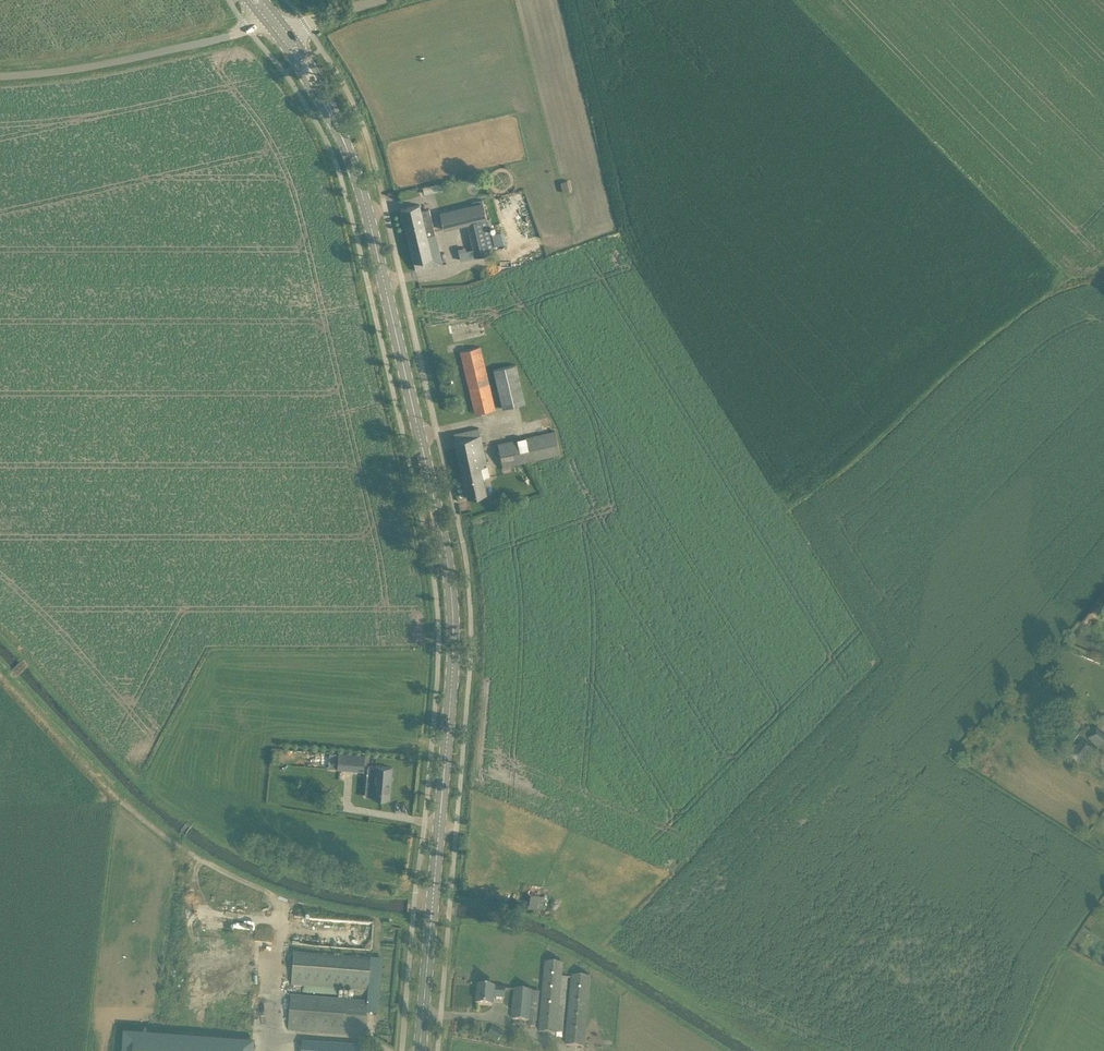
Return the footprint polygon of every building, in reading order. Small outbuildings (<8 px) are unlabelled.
[(569,180),(560,182),(563,193),(572,191),(569,180)] [(459,251),(461,260),(495,251),(483,203),(440,213),(444,229),(468,223),(474,247),(459,251)] [(412,206),(401,208),(401,209),(416,270),(427,268),(442,264),(433,223),(429,208),(421,210),(419,204),(412,206)] [(461,350),(476,413),(494,409),(480,346),(461,350)] [(494,369),(503,407),(525,402),(516,363),(494,369)] [(453,433),(467,498),(478,495),(486,494),(483,477),(489,475),(479,427),(453,433)] [(498,443),(502,466),(560,454),(556,431),(498,443)] [(1075,723),(1071,728),(1077,732),(1080,727),(1075,723)] [(1088,740),(1103,753),(1103,737),(1097,730),(1088,740)] [(1071,731),(1067,736),(1075,742),(1079,737),(1071,731)] [(1058,738),(1053,744),(1057,747),(1062,741),(1058,738)] [(1081,743),(1070,757),(1083,768),(1095,754),(1081,743)] [(329,767),(364,770),(365,755),(331,752),(329,767)] [(368,764),(365,795),(372,796),(379,797),(390,798),(392,766),(382,765),(375,765),(368,764)] [(526,905),(543,908),(544,895),(528,893),(526,905)] [(294,954),(291,987),(304,988),(337,990),(357,992),(368,993),(370,960),(359,959),(294,954)] [(545,964),(538,1033),(555,1035),(556,1033),(563,1033),(568,979),(561,978),(562,965),(545,964)] [(565,1046),(583,1048),(589,979),(572,977),(565,1046)] [(476,1005),(492,1007),(493,998),(504,999),(505,990),(494,989),(478,987),(476,1005)] [(514,991),(511,1020),(529,1022),(537,1023),(539,994),(531,993),(514,991)] [(288,1031),(364,1037),(367,1004),(290,997),(288,1031)] [(492,1027),(488,1036),(498,1041),(502,1032),(492,1027)] [(123,1050),(254,1050),(254,1046),(124,1037),(123,1050)]
